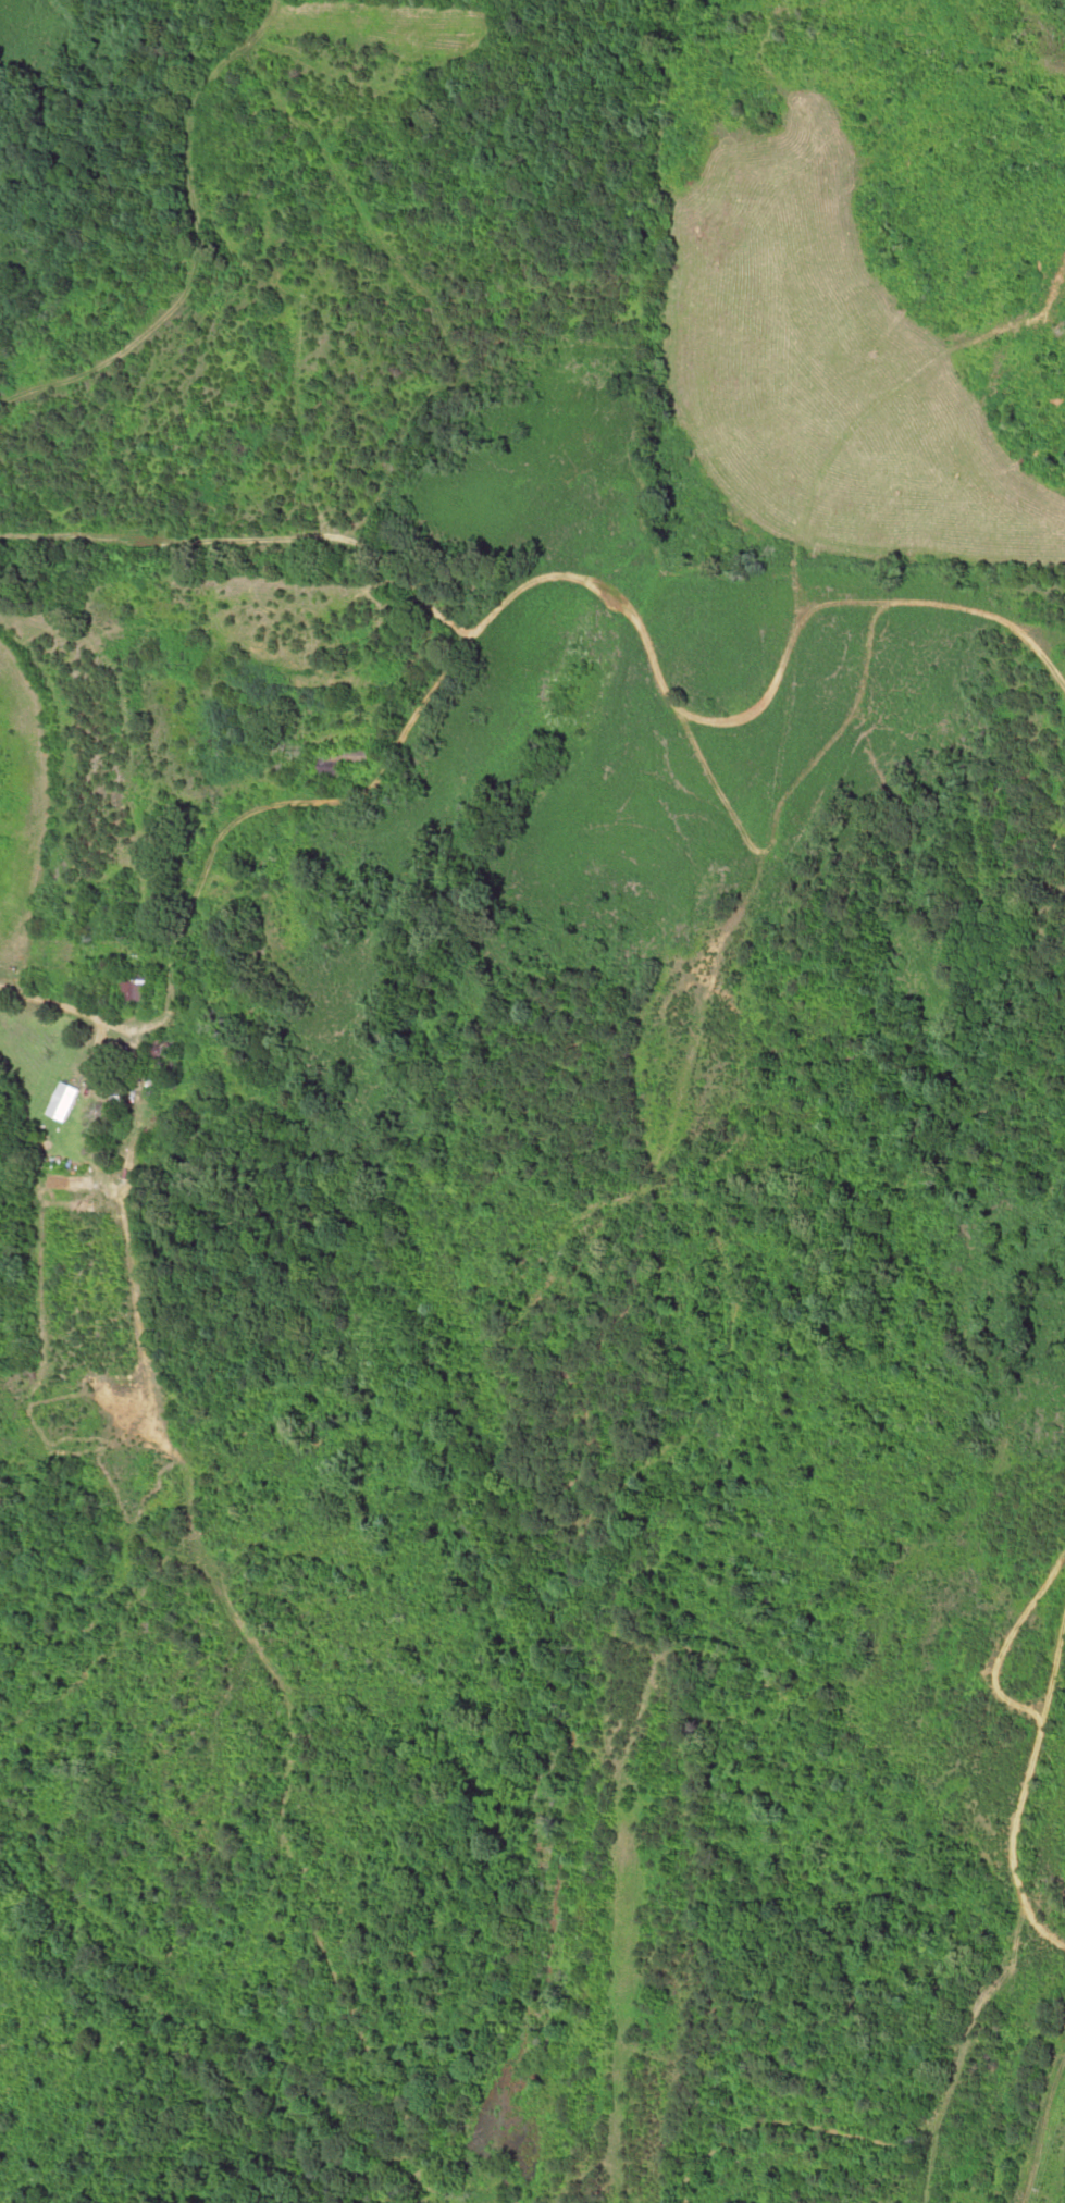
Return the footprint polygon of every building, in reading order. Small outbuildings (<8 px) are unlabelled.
[(353,763),(378,763),(378,747),(325,747),(325,774),(353,774),(353,763)] [(74,1121),(90,1091),(72,1082),(56,1111),(74,1121)]
